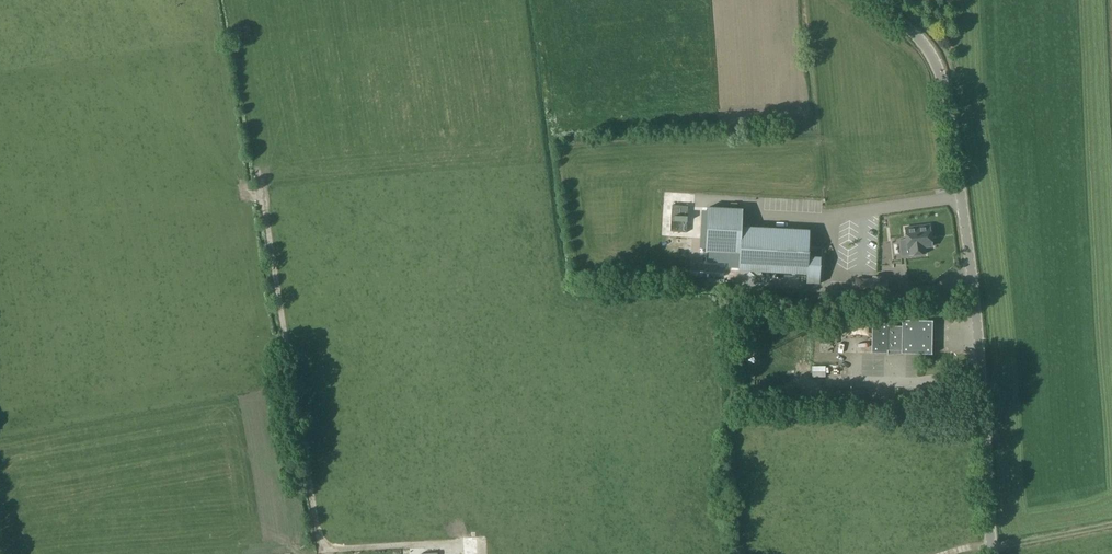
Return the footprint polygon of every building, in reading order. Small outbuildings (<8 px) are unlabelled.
[(820,283),(821,257),(809,256),(810,230),(742,226),(743,209),(708,207),(706,250),(740,252),(739,270),(807,274),(807,282),(820,283)] [(932,246),(930,225),(905,228),(906,239),(907,249),(909,249),(910,255),(925,254),(925,247),(932,246)] [(958,286),(948,286),(948,298),(958,298),(958,286)] [(887,354),(887,351),(900,351),(900,354),(931,354),(931,320),(900,320),(900,326),(887,326),(887,323),(870,323),(870,324),(871,324),(870,353),(870,354),(887,354)] [(865,404),(864,390),(850,391),(851,405),(865,404)] [(949,396),(933,397),(934,406),(950,405),(949,396)]
